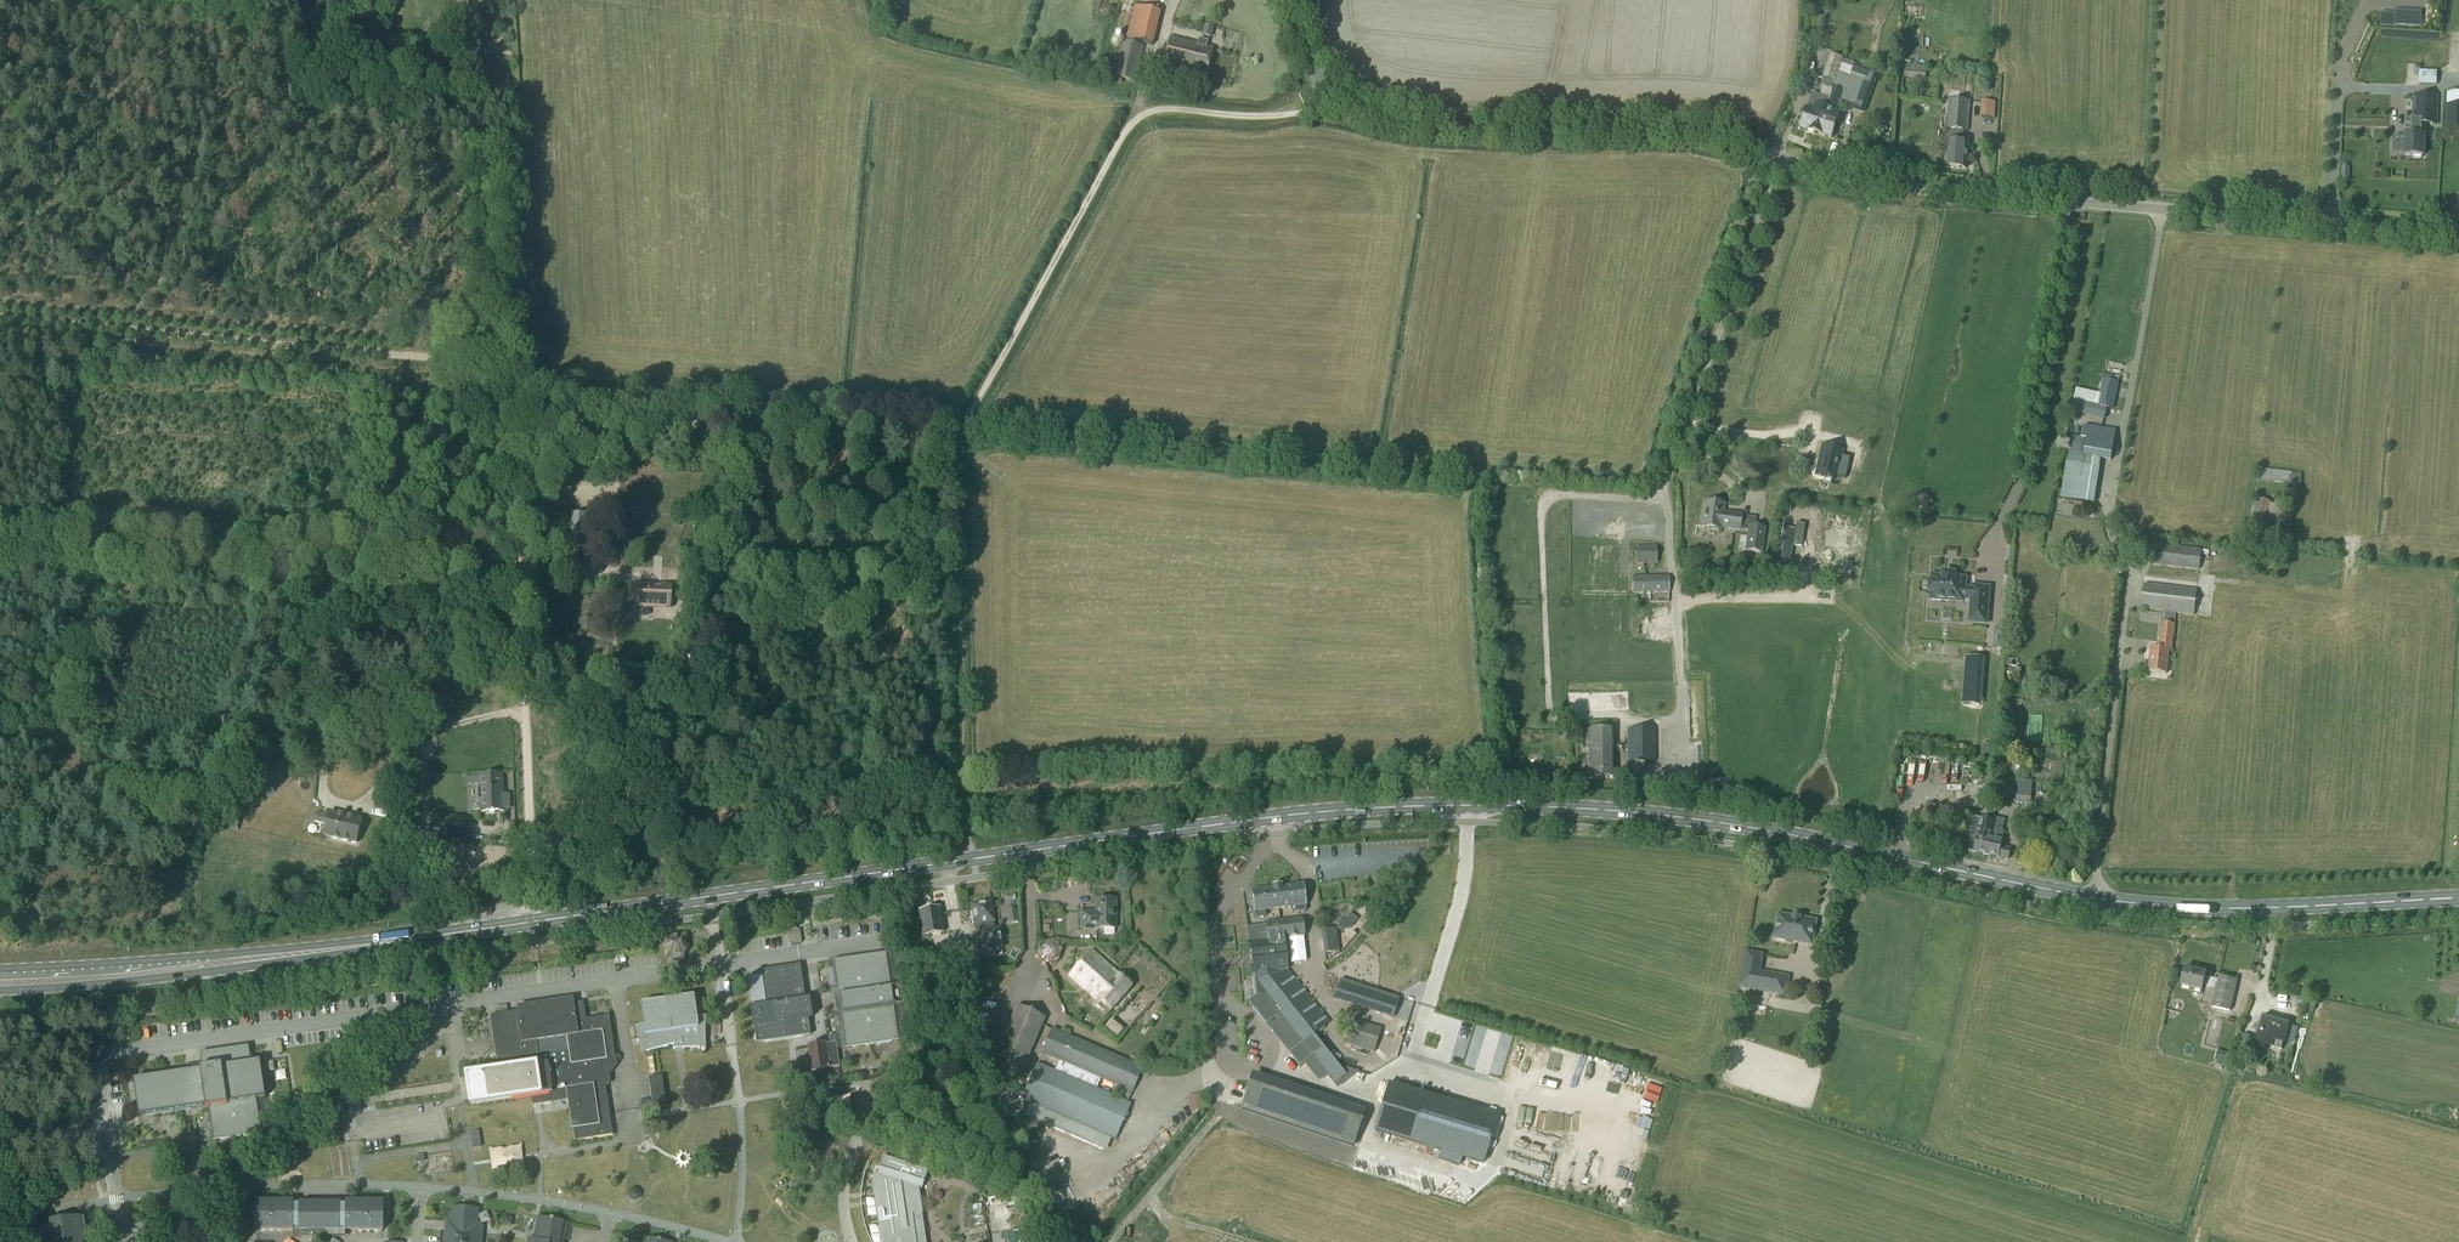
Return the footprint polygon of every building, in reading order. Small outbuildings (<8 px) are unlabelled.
[(1134,7),(1126,40),(1152,46),(1160,13),(1134,7)] [(2390,26),(2391,13),(2381,12),(2381,26),(2390,26)] [(371,25),(379,26),(380,14),(372,14),(371,25)] [(1205,26),(1203,36),(1211,38),(1213,28),(1205,26)] [(1163,67),(1206,78),(1213,49),(1206,47),(1208,42),(1198,40),(1197,44),(1170,38),(1163,67)] [(1115,78),(1134,83),(1143,48),(1123,43),(1115,78)] [(1807,108),(1801,128),(1806,130),(1818,134),(1822,120),(1824,121),(1843,65),(1842,65),(1844,59),(1832,55),(1831,55),(1823,78),(1826,79),(1821,95),(1830,98),(1829,99),(1812,94),(1807,108)] [(1927,66),(1907,64),(1906,78),(1925,80),(1927,66)] [(1868,73),(1843,65),(1824,121),(1822,120),(1818,134),(1829,138),(1832,139),(1841,114),(1837,113),(1841,103),(1857,108),(1868,73)] [(2419,72),(2419,85),(2437,85),(2437,73),(2419,72)] [(2438,96),(2413,96),(2412,124),(2413,124),(2422,125),(2437,125),(2438,96)] [(1948,130),(1967,131),(1969,102),(1950,100),(1948,130)] [(2446,131),(2458,131),(2458,106),(2447,106),(2446,131)] [(2401,137),(2400,146),(2405,146),(2404,155),(2405,155),(2413,156),(2413,158),(2421,158),(2421,156),(2423,156),(2424,136),(2421,136),(2422,125),(2413,124),(2413,135),(2405,135),(2405,137),(2401,137)] [(1968,143),(1947,142),(1945,168),(1966,169),(1968,143)] [(2105,421),(2108,408),(2114,409),(2119,383),(2103,380),(2100,394),(2077,389),(2071,414),(2105,421)] [(2115,431),(2084,426),(2082,439),(2114,444),(2115,431)] [(2071,437),(2061,500),(2090,504),(2096,468),(2097,458),(2111,461),(2114,444),(2082,439),(2071,437)] [(1822,447),(1815,476),(1835,480),(1836,478),(1845,480),(1850,459),(1841,456),(1842,452),(1822,447)] [(2257,481),(2300,486),(2302,486),(2302,474),(2259,469),(2257,481)] [(2255,500),(2250,539),(2267,542),(2269,524),(2271,506),(2272,502),(2255,500)] [(1724,505),(1705,502),(1701,528),(1720,531),(1721,527),(1740,530),(1742,516),(1723,513),(1724,505)] [(2271,506),(2269,524),(2283,526),(2285,507),(2271,506)] [(571,515),(569,545),(586,545),(588,515),(571,515)] [(1750,527),(1749,532),(1747,551),(1761,553),(1764,529),(1750,527)] [(2202,551),(2154,545),(2151,564),(2199,569),(2202,551)] [(1636,549),(1637,564),(1656,563),(1656,548),(1636,549)] [(1943,573),(1942,576),(1931,576),(1931,582),(1929,582),(1929,593),(1941,594),(1940,600),(1953,601),(1953,599),(1971,600),(1969,623),(1986,624),(1989,588),(1972,586),(1972,589),(1965,589),(1965,578),(1955,577),(1955,574),(1943,573)] [(1632,578),(1632,594),(1669,593),(1669,578),(1632,578)] [(2194,616),(2197,590),(2144,584),(2141,610),(2170,613),(2176,614),(2194,616)] [(671,609),(672,587),(636,585),(635,607),(671,609)] [(2151,649),(2148,672),(2167,674),(2169,652),(2172,652),(2176,614),(2170,613),(2168,625),(2162,624),(2158,650),(2151,649)] [(1997,629),(1995,649),(2003,649),(2004,629),(1997,629)] [(2046,679),(2029,678),(2028,690),(2045,692),(2046,679)] [(1655,762),(1655,730),(1627,730),(1628,763),(1655,762)] [(1613,731),(1590,731),(1591,778),(1613,778),(1613,731)] [(2044,746),(2043,755),(2067,758),(2068,749),(2044,746)] [(481,804),(482,813),(503,812),(503,809),(509,809),(508,795),(502,795),(501,775),(480,776),(480,785),(478,785),(479,804),(481,804)] [(2012,803),(2013,803),(2030,804),(2033,782),(2015,780),(2012,803)] [(324,836),(356,844),(362,820),(329,812),(329,814),(323,812),(322,815),(316,813),(314,822),(327,825),(324,836)] [(1946,816),(1920,812),(1919,819),(1938,822),(1938,820),(1946,821),(1946,816)] [(1951,815),(1950,815),(1949,821),(1958,823),(1959,816),(1951,815)] [(431,840),(458,842),(461,819),(433,816),(431,840)] [(1970,817),(1966,833),(1972,834),(1969,851),(1974,852),(1986,855),(1994,819),(1994,818),(1993,820),(1993,822),(1970,817)] [(1994,819),(1986,855),(1987,855),(2008,859),(2010,851),(2010,849),(2001,847),(2004,834),(2002,834),(2004,821),(1994,819)] [(412,844),(419,845),(420,845),(422,834),(413,833),(412,844)] [(1280,888),(1276,888),(1279,910),(1295,908),(1295,914),(1305,913),(1302,887),(1292,888),(1292,887),(1280,888)] [(1255,913),(1255,919),(1265,918),(1265,912),(1279,910),(1276,888),(1273,889),(1262,890),(1262,892),(1252,893),(1254,913),(1255,913)] [(1082,929),(1115,929),(1115,901),(1096,901),(1096,913),(1082,913),(1082,929)] [(976,925),(981,924),(981,932),(984,950),(1002,948),(999,930),(994,931),(993,922),(991,904),(973,907),(976,925)] [(921,936),(945,932),(941,908),(917,912),(921,936)] [(1779,915),(1775,935),(1775,937),(1776,937),(1775,939),(1785,940),(1785,939),(1811,943),(1815,921),(1800,919),(1800,918),(1793,916),(1793,917),(1779,915)] [(1302,920),(1281,922),(1283,940),(1304,937),(1302,920)] [(1266,926),(1247,929),(1249,944),(1247,944),(1248,951),(1248,953),(1251,953),(1252,967),(1250,967),(1251,976),(1254,976),(1255,984),(1256,997),(1249,1003),(1266,1025),(1279,1014),(1302,1044),(1289,1055),(1288,1055),(1299,1069),(1304,1065),(1312,1058),(1326,1076),(1338,1066),(1313,1036),(1329,1023),(1308,996),(1302,989),(1287,970),(1285,951),(1284,940),(1283,940),(1281,922),(1265,924),(1266,926)] [(1322,931),(1324,951),(1325,954),(1339,953),(1336,930),(1322,931)] [(665,942),(666,951),(667,953),(673,958),(671,960),(672,964),(684,962),(684,958),(681,956),(688,950),(686,942),(679,937),(671,938),(668,942),(665,942)] [(1041,943),(1037,956),(1046,965),(1059,962),(1062,950),(1053,940),(1041,943)] [(1092,952),(1070,977),(1110,1013),(1132,987),(1092,952)] [(1762,955),(1746,952),(1740,987),(1785,994),(1787,979),(1759,974),(1762,955)] [(840,1013),(845,1049),(899,1041),(894,1007),(904,1005),(901,987),(891,988),(886,953),(833,961),(838,997),(841,997),(843,1013),(840,1013)] [(754,1027),(757,1044),(811,1036),(808,1019),(813,1018),(812,1017),(807,1018),(805,1002),(810,1001),(810,1000),(805,1000),(800,966),(761,971),(766,1006),(750,1008),(753,1027),(754,1027)] [(2229,1012),(2237,981),(2219,977),(2218,981),(2205,978),(2206,974),(2184,969),(2180,987),(2202,992),(2203,987),(2216,990),(2212,1008),(2229,1012)] [(1398,1000),(1340,981),(1335,997),(1393,1016),(1398,1000)] [(642,1007),(642,1006),(641,1006),(644,1025),(635,1028),(642,1054),(647,1053),(682,1044),(682,1050),(700,1050),(700,1052),(701,1053),(701,1054),(702,1054),(703,1054),(704,1054),(705,1054),(705,1053),(706,1053),(706,1052),(705,1018),(697,1018),(694,999),(693,999),(693,1000),(642,1007)] [(501,1074),(473,1078),(474,1085),(469,1085),(471,1094),(475,1093),(476,1104),(531,1096),(533,1106),(569,1101),(575,1142),(613,1136),(603,1072),(612,1071),(616,1064),(610,1017),(586,1020),(583,1003),(574,1004),(573,1001),(517,1009),(518,1013),(493,1017),(501,1074)] [(1021,1074),(1045,1019),(1017,1007),(993,1062),(1021,1074)] [(2262,1017),(2256,1040),(2272,1045),(2274,1037),(2285,1040),(2289,1025),(2262,1017)] [(1345,1044),(1373,1052),(1380,1030),(1352,1022),(1345,1044)] [(1132,1092),(1142,1069),(1052,1030),(1042,1053),(1132,1092)] [(809,1047),(812,1071),(840,1067),(836,1043),(809,1047)] [(187,1073),(140,1080),(145,1115),(192,1108),(192,1107),(205,1105),(206,1109),(209,1108),(214,1140),(261,1134),(257,1099),(265,1098),(260,1062),(251,1063),(249,1046),(201,1053),(203,1065),(186,1068),(187,1073)] [(2228,1053),(2218,1050),(2214,1060),(2217,1061),(2216,1064),(2224,1066),(2228,1053)] [(1116,1140),(1131,1105),(1038,1064),(1022,1099),(1069,1120),(1065,1129),(1105,1146),(1109,1137),(1116,1140)] [(662,1077),(649,1079),(653,1104),(666,1102),(662,1077)] [(1248,1083),(1240,1109),(1305,1131),(1354,1147),(1362,1122),(1248,1083)] [(1375,1131),(1382,1134),(1458,1157),(1469,1160),(1483,1164),(1497,1118),(1472,1110),(1395,1087),(1389,1085),(1383,1104),(1375,1131)] [(1203,1096),(1188,1097),(1190,1111),(1204,1110),(1203,1096)] [(478,1132),(471,1133),(472,1141),(479,1140),(478,1132)] [(922,1214),(923,1214),(923,1213),(921,1214),(918,1189),(922,1190),(928,1173),(883,1158),(878,1175),(874,1174),(884,1241),(926,1241),(922,1214)] [(931,1164),(928,1173),(937,1175),(940,1167),(931,1164)] [(382,1231),(382,1216),(383,1203),(346,1203),(346,1205),(340,1205),(299,1205),(293,1205),(293,1203),(257,1202),(257,1231),(294,1231),(294,1230),(299,1230),(299,1231),(340,1231),(340,1230),(346,1230),(346,1231),(382,1231)] [(481,1233),(476,1233),(477,1210),(454,1208),(452,1231),(447,1231),(446,1241),(480,1241),(481,1233)] [(563,1222),(551,1219),(551,1220),(539,1218),(535,1240),(529,1239),(529,1241),(559,1241),(563,1222)] [(74,1219),(54,1222),(55,1229),(43,1231),(45,1241),(79,1241),(78,1237),(77,1238),(74,1219)]
